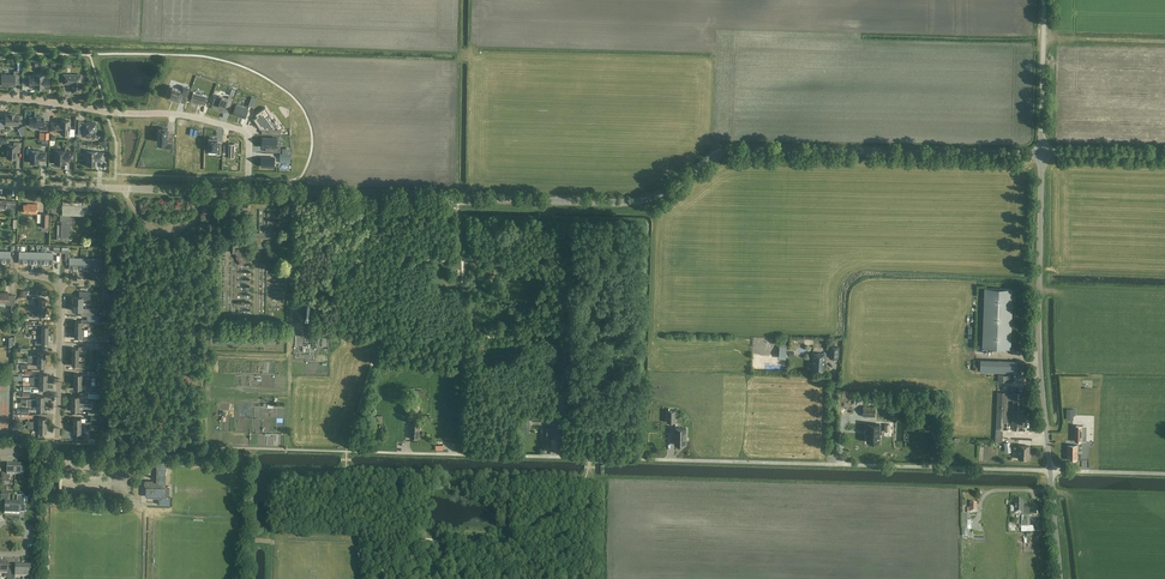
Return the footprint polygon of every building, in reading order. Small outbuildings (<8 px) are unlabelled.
[(0,76),(0,84),(1,84),(1,86),(14,86),(14,84),(19,84),(19,71),(14,70),(14,75),(1,74),(1,76),(0,76)] [(35,87),(44,87),(44,86),(49,86),(49,77),(44,77),(44,75),(35,74),(35,76),(29,76),(29,85),(35,86),(35,87)] [(72,83),(72,92),(81,92),(81,75),(63,74),(63,83),(72,83)] [(166,97),(167,97),(180,102),(180,101),(182,96),(186,98),(186,97),(189,88),(182,86),(181,89),(171,86),(170,85),(170,86),(166,97)] [(193,92),(191,101),(198,104),(198,103),(205,105),(208,96),(193,92)] [(215,99),(212,108),(223,111),(224,107),(226,108),(226,105),(230,106),(233,98),(229,97),(228,99),(220,96),(218,100),(215,99)] [(236,105),(233,114),(245,118),(248,109),(242,107),(242,106),(238,104),(237,105),(236,105)] [(258,116),(254,119),(256,122),(261,129),(262,129),(268,129),(268,133),(281,134),(281,129),(275,129),(273,127),(277,124),(275,121),(276,121),(274,119),(273,119),(266,107),(256,114),(258,116)] [(19,115),(15,115),(15,114),(9,113),(9,114),(5,114),(5,120),(0,120),(0,128),(4,128),(4,124),(18,125),(19,115)] [(30,117),(29,126),(40,126),(40,130),(47,130),(48,123),(43,123),(43,117),(38,117),(30,117)] [(51,123),(51,131),(60,131),(60,133),(69,134),(70,120),(61,120),(61,124),(59,124),(59,123),(51,123)] [(87,123),(86,123),(79,123),(78,133),(83,134),(83,136),(95,136),(96,132),(96,131),(96,128),(96,127),(96,123),(92,123),(91,122),(88,122),(87,123)] [(158,129),(158,142),(163,142),(163,148),(173,149),(173,137),(168,137),(168,132),(168,128),(162,128),(162,129),(158,129)] [(176,142),(176,150),(184,150),(184,146),(189,146),(189,148),(190,148),(190,131),(181,131),(181,142),(176,142)] [(190,131),(190,148),(195,148),(195,153),(203,153),(203,144),(199,144),(199,133),(190,133),(190,131)] [(209,138),(209,150),(217,151),(217,154),(221,154),(221,147),(217,147),(218,141),(218,139),(214,138),(214,137),(210,137),(210,138),(209,138)] [(263,137),(262,147),(266,147),(273,147),(272,152),(281,152),(281,144),(277,144),(278,138),(263,137)] [(7,145),(7,158),(16,158),(17,149),(20,149),(21,142),(17,142),(17,146),(7,145)] [(39,150),(29,150),(29,158),(30,158),(30,163),(38,163),(38,160),(41,160),(46,160),(46,152),(39,152),(39,150)] [(65,151),(55,150),(55,164),(64,164),(64,160),(73,161),(73,152),(65,151)] [(87,151),(86,165),(96,165),(96,160),(103,160),(103,153),(97,152),(87,151)] [(262,157),(262,166),(275,167),(275,158),(262,157)] [(1,211),(1,208),(14,208),(15,201),(11,201),(6,201),(6,200),(0,200),(0,211),(1,211)] [(62,214),(70,214),(83,215),(88,215),(89,202),(83,202),(83,206),(62,205),(62,214)] [(23,204),(23,212),(32,213),(32,214),(37,214),(38,204),(27,203),(27,204),(23,204)] [(70,221),(70,214),(62,214),(62,221),(61,221),(61,236),(57,236),(57,241),(70,241),(71,222),(70,221)] [(4,262),(10,262),(10,252),(0,251),(0,262),(4,262)] [(30,263),(30,252),(19,252),(19,263),(20,263),(29,263),(30,263)] [(41,252),(30,252),(30,263),(36,263),(41,263),(41,252)] [(52,253),(41,252),(41,263),(45,263),(52,264),(52,253)] [(80,269),(81,258),(69,258),(69,269),(80,269)] [(91,259),(81,258),(80,269),(91,269),(91,259)] [(103,259),(91,259),(91,269),(102,270),(103,259)] [(989,288),(987,348),(1006,349),(1008,289),(989,288)] [(12,295),(8,295),(8,292),(0,292),(0,301),(6,301),(6,305),(11,305),(11,309),(15,309),(15,299),(11,299),(12,295)] [(73,297),(73,304),(82,304),(82,299),(89,300),(89,292),(79,292),(79,297),(73,297)] [(38,301),(38,307),(45,308),(45,299),(38,299),(38,298),(32,297),(32,301),(38,301)] [(82,308),(82,304),(73,304),(72,311),(77,311),(77,312),(80,313),(80,316),(97,316),(97,309),(82,308)] [(45,316),(45,308),(38,307),(38,314),(32,313),(32,317),(38,317),(38,316),(45,316)] [(74,321),(74,330),(81,330),(81,323),(87,323),(87,320),(81,320),(81,321),(74,321)] [(42,328),(42,335),(48,335),(48,326),(42,326),(42,325),(36,324),(36,328),(42,328)] [(81,336),(81,330),(74,330),(74,338),(81,338),(81,340),(87,340),(87,336),(81,336)] [(109,342),(109,332),(106,332),(105,337),(100,337),(100,342),(109,342)] [(48,335),(42,335),(41,341),(35,341),(35,345),(42,345),(42,343),(48,343),(48,335)] [(72,357),(78,357),(79,351),(84,351),(85,347),(78,347),(78,349),(72,348),(72,357)] [(813,363),(812,370),(824,371),(825,361),(826,354),(813,353),(812,363),(813,363)] [(78,363),(78,357),(72,357),(72,366),(78,366),(78,367),(84,367),(84,364),(78,363)] [(998,373),(1017,373),(1017,361),(999,360),(998,373)] [(320,363),(310,363),(309,374),(319,374),(320,363)] [(1014,387),(1008,387),(1008,382),(1011,382),(1011,376),(998,375),(996,429),(1006,430),(1007,400),(1013,401),(1012,430),(1022,431),(1024,387),(1014,387)] [(875,417),(875,407),(863,406),(863,416),(875,417)] [(676,422),(676,411),(667,411),(667,422),(676,422)] [(13,418),(13,422),(13,425),(15,425),(15,418),(28,418),(28,414),(13,414),(13,418)] [(419,439),(420,423),(411,422),(410,439),(419,439)] [(879,436),(880,424),(868,424),(867,430),(867,435),(867,442),(879,442),(879,436)] [(542,428),(541,441),(542,441),(542,447),(551,447),(551,428),(542,428)] [(686,438),(686,429),(675,428),(675,445),(686,445),(686,438)] [(1019,445),(1018,459),(1029,459),(1029,446),(1019,445)] [(1078,445),(1071,445),(1071,450),(1067,450),(1067,460),(1077,460),(1078,445)] [(169,487),(165,487),(166,460),(157,459),(156,484),(153,484),(153,481),(146,480),(145,496),(159,497),(159,504),(170,505),(170,496),(169,496),(169,487)] [(15,475),(15,465),(7,465),(6,473),(1,473),(1,482),(9,482),(9,475),(15,475)] [(15,465),(15,475),(20,475),(20,483),(28,483),(28,474),(23,474),(23,465),(15,465)] [(12,514),(12,503),(8,502),(8,495),(1,495),(1,504),(5,505),(4,514),(12,514)] [(17,503),(12,503),(12,514),(20,514),(20,505),(24,505),(24,496),(17,496),(17,503)] [(1023,513),(1023,501),(1014,501),(1014,513),(1023,513)] [(967,513),(977,513),(977,503),(970,503),(970,508),(967,508),(967,513)] [(1023,519),(1023,521),(1021,521),(1022,531),(1030,531),(1029,515),(1024,515),(1024,519),(1023,519)] [(0,563),(0,574),(4,574),(4,577),(7,577),(7,578),(11,578),(11,571),(7,571),(7,563),(0,563)] [(11,571),(11,578),(15,578),(15,577),(22,577),(23,566),(15,566),(15,571),(11,571)] [(22,577),(27,577),(27,578),(34,578),(34,572),(30,572),(30,566),(23,566),(22,577)]
